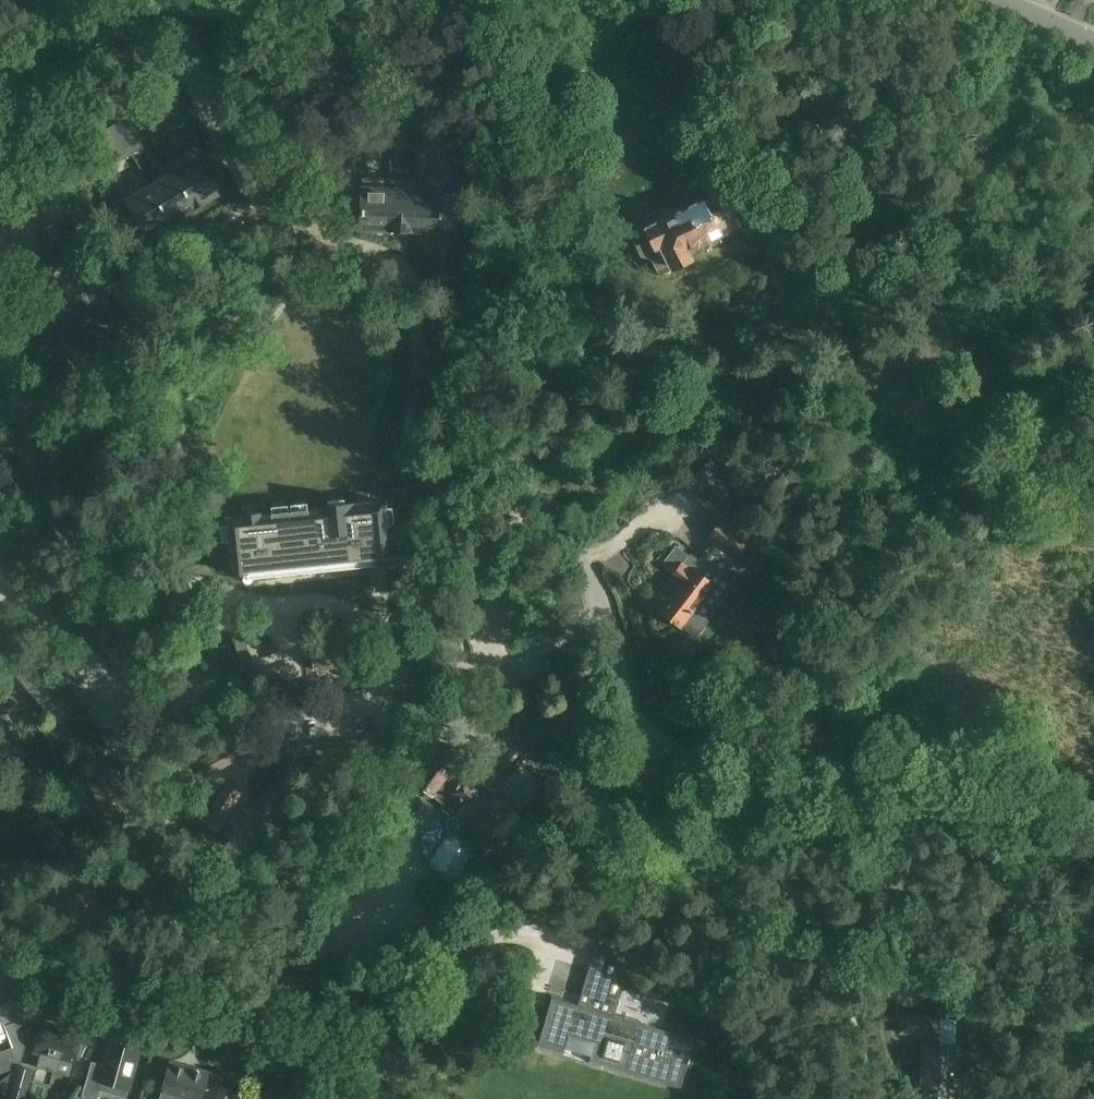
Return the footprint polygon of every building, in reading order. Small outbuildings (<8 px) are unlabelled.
[(371,107),(373,116),(386,113),(383,104),(371,107)] [(405,112),(405,121),(418,121),(418,112),(405,112)] [(431,122),(431,113),(418,112),(418,121),(431,122)] [(184,123),(179,115),(168,122),(173,129),(184,123)] [(142,147),(138,140),(127,146),(131,154),(142,147)] [(131,154),(127,146),(116,153),(120,160),(131,154)] [(420,157),(417,213),(449,213),(449,156),(420,157)] [(364,157),(362,213),(391,213),(392,157),(364,157)] [(392,157),(391,213),(417,213),(419,157),(392,157)] [(197,161),(173,173),(191,206),(214,194),(197,161)] [(173,173),(151,184),(169,217),(191,206),(173,173)] [(151,184),(130,195),(147,228),(169,217),(151,184)] [(704,199),(639,232),(631,237),(641,256),(651,260),(659,276),(689,261),(690,255),(688,251),(739,226),(728,204),(711,213),(704,199)] [(777,253),(767,253),(767,276),(778,275),(777,253)] [(686,486),(704,503),(725,481),(707,464),(686,486)] [(388,506),(228,523),(235,594),(395,578),(388,506)] [(752,539),(726,519),(711,539),(737,559),(752,539)] [(696,612),(723,577),(690,552),(689,554),(677,544),(664,560),(665,567),(674,573),(656,596),(664,602),(659,608),(695,635),(697,632),(699,633),(709,621),(696,612)] [(246,642),(242,632),(232,637),(236,647),(246,642)] [(246,642),(236,647),(240,657),(250,652),(246,642)] [(354,645),(313,649),(315,669),(356,665),(354,645)] [(245,667),(255,662),(250,652),(240,657),(245,667)] [(8,673),(44,715),(57,704),(21,661),(8,673)] [(255,662),(245,667),(249,677),(259,672),(255,662)] [(249,677),(253,687),(263,682),(259,672),(249,677)] [(268,692),(263,682),(253,687),(258,697),(268,692)] [(385,737),(374,738),(375,749),(386,748),(385,737)] [(365,750),(375,749),(374,738),(364,739),(365,750)] [(365,750),(364,739),(353,740),(354,751),(365,750)] [(353,740),(342,741),(343,752),(354,751),(353,740)] [(342,741),(331,742),(332,753),(343,752),(342,741)] [(320,743),(321,754),(332,753),(331,742),(320,743)] [(320,743),(309,744),(310,755),(321,754),(320,743)] [(203,782),(237,762),(227,744),(193,764),(203,782)] [(299,756),(310,755),(309,744),(298,745),(299,756)] [(298,745),(288,746),(289,757),(299,756),(298,745)] [(477,757),(458,783),(448,776),(459,761),(441,748),(416,783),(466,820),(454,835),(473,849),(484,834),(488,837),(512,805),(495,792),(505,778),(477,757)] [(120,790),(109,772),(90,783),(110,818),(134,804),(124,787),(120,790)] [(252,826),(259,822),(284,805),(272,787),(241,808),(252,826)] [(218,834),(239,800),(221,789),(200,823),(218,834)] [(588,971),(578,1004),(552,996),(538,1045),(564,1053),(569,1036),(594,1043),(589,1060),(681,1087),(695,1038),(615,1015),(635,945),(599,935),(588,971)] [(957,1046),(956,1046),(957,1020),(903,1017),(902,1032),(923,1033),(922,1041),(928,1045),(926,1081),(955,1082),(957,1046)] [(26,1025),(16,1022),(25,1048),(31,1026),(26,1025)] [(35,1050),(41,1052),(38,1063),(55,1067),(58,1057),(74,1061),(75,1057),(79,1058),(85,1039),(80,1038),(82,1034),(43,1023),(35,1050)] [(104,1064),(92,1061),(82,1096),(92,1098),(97,1098),(100,1090),(126,1098),(139,1050),(110,1042),(104,1064)] [(14,1067),(17,1064),(18,1064),(18,1063),(12,1047),(0,1052),(0,1072),(14,1067)] [(210,1071),(170,1060),(162,1092),(188,1098),(202,1098),(210,1071)] [(0,1080),(0,1092),(8,1097),(14,1098),(21,1098),(30,1068),(17,1064),(14,1067),(3,1077),(0,1080)] [(215,1098),(235,1098),(238,1091),(220,1085),(215,1098)] [(268,1088),(264,1098),(295,1098),(268,1088)]
